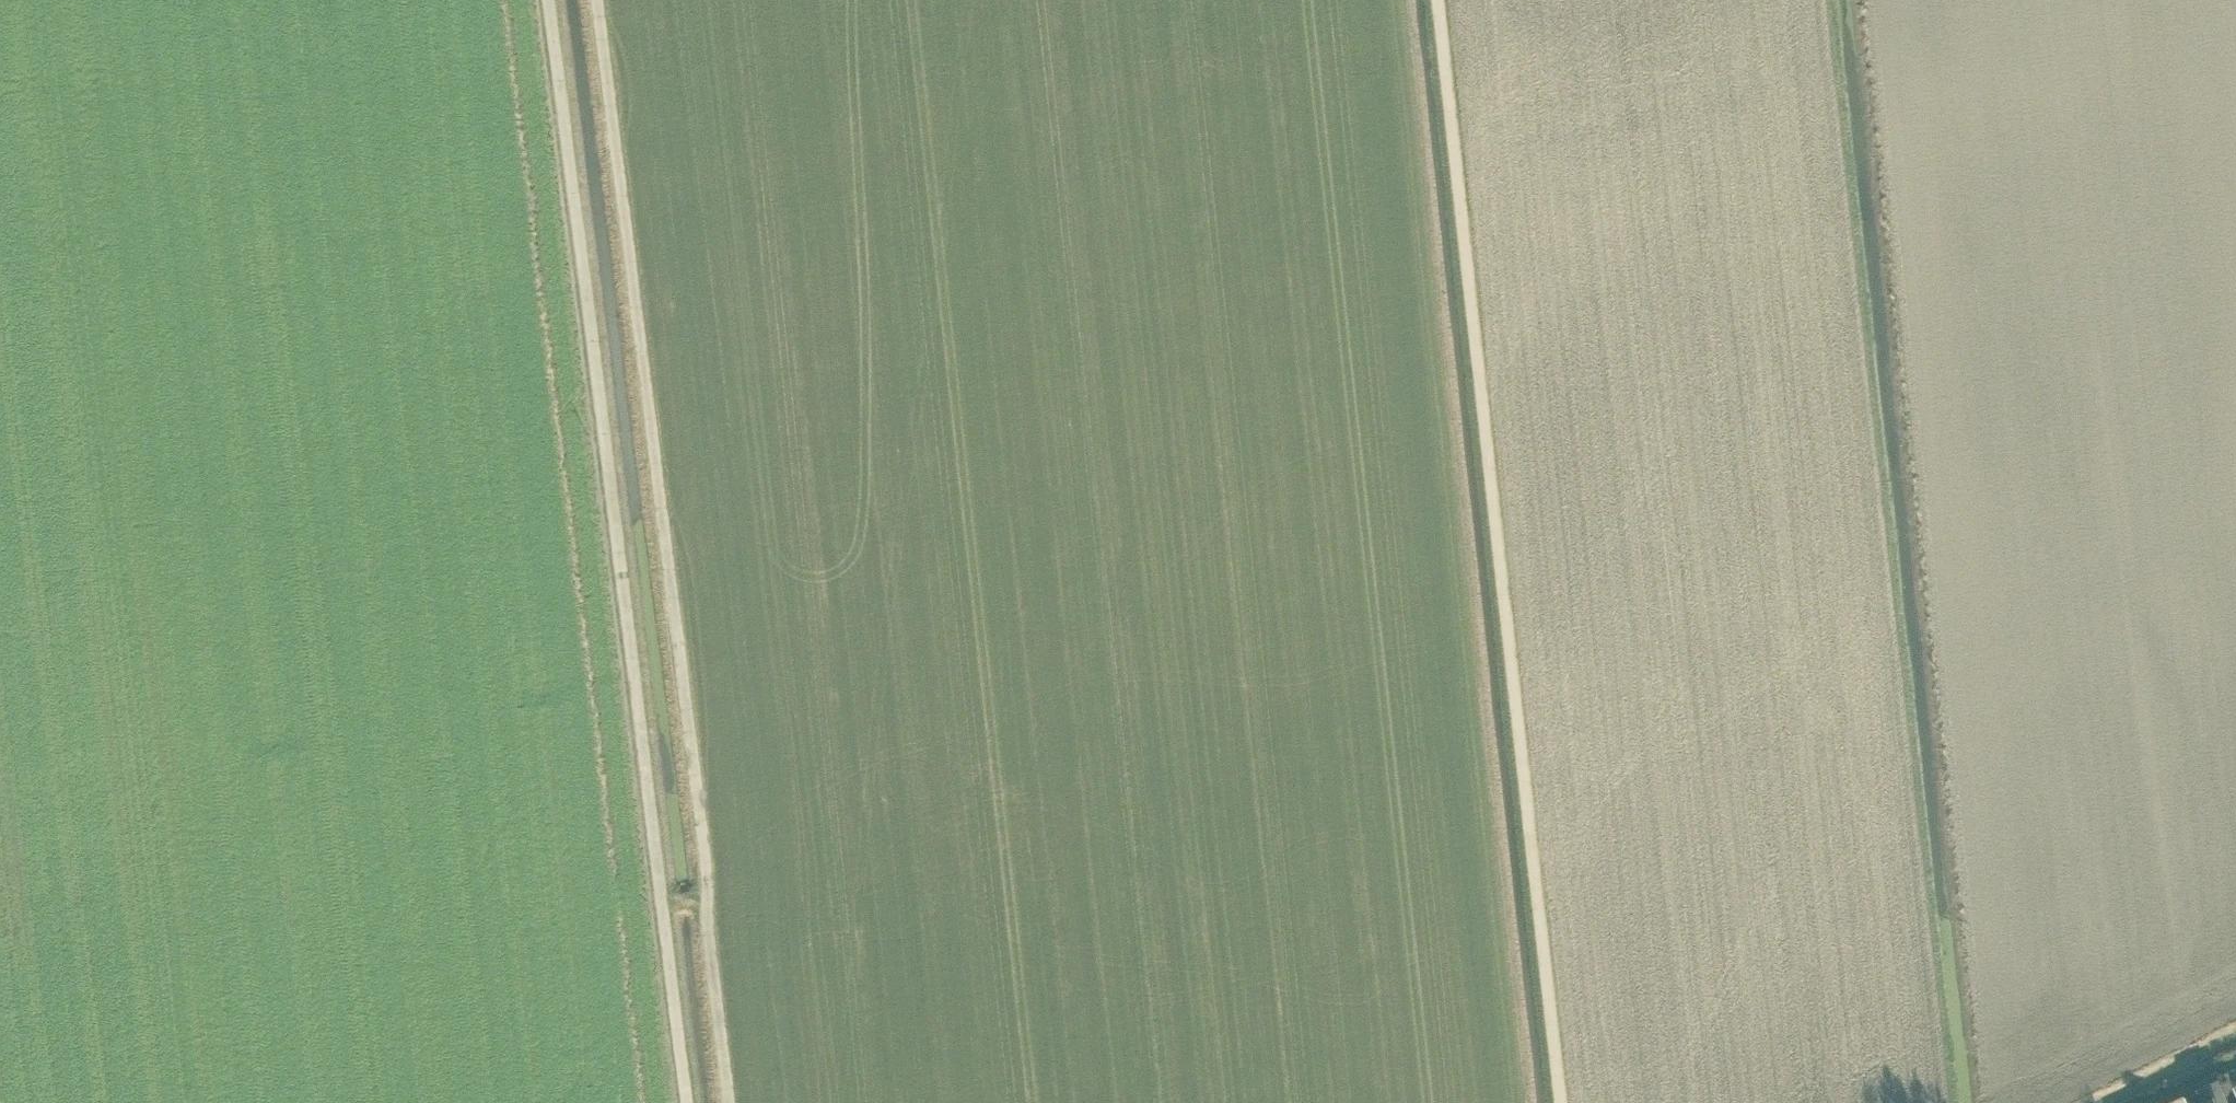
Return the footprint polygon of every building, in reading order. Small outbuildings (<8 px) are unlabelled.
[(2216,1081),(2195,1091),(2195,1092),(2183,1098),(2185,1102),(2226,1102),(2216,1081)]
